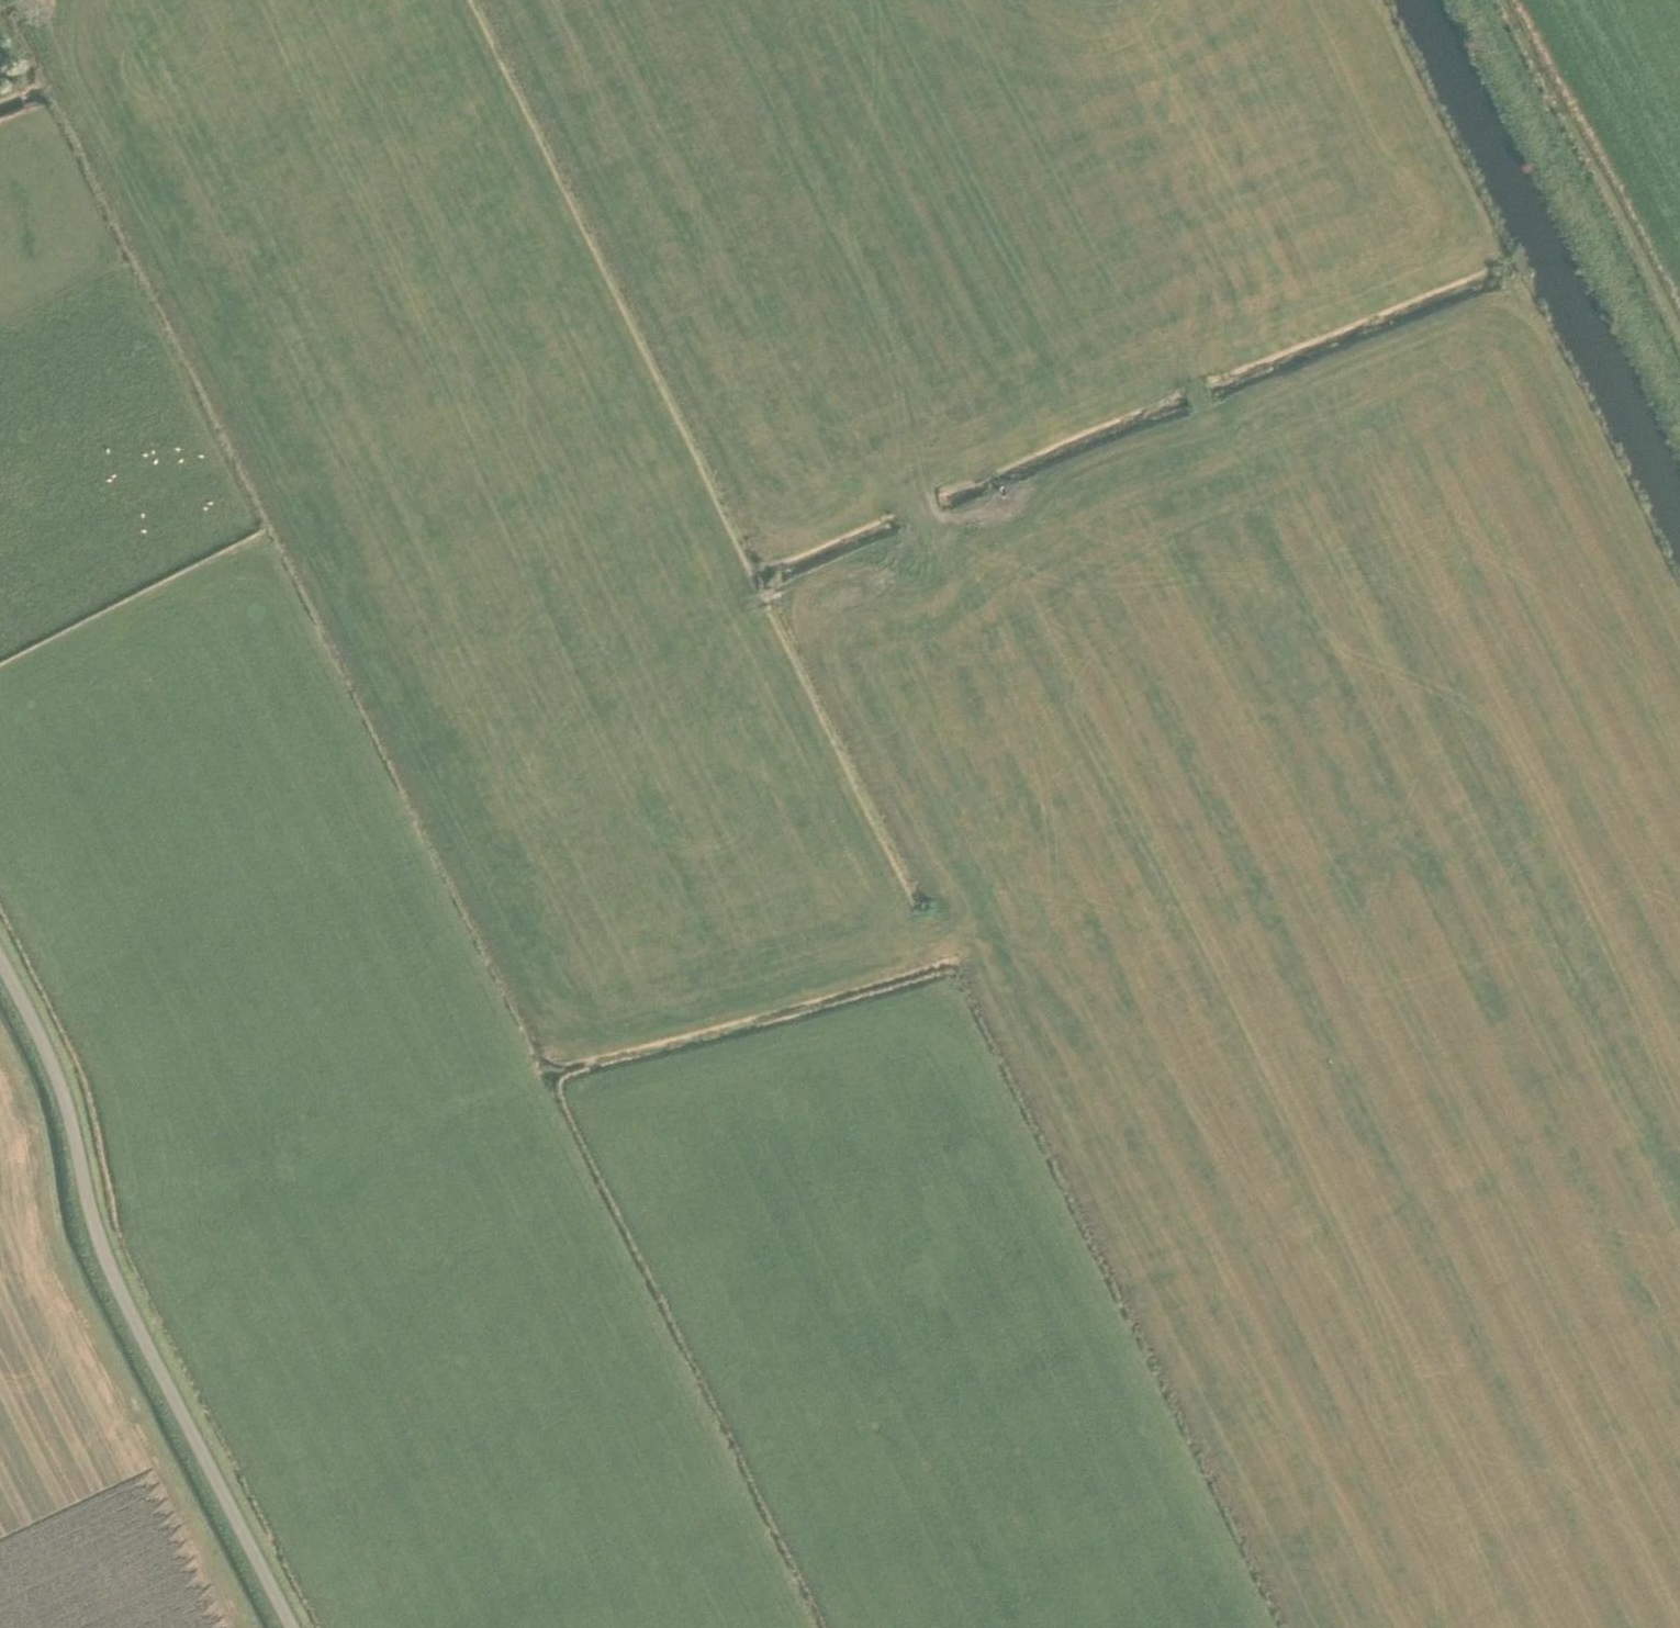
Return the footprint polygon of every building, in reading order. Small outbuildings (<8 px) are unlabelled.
[(10,83),(0,45),(0,85),(10,83)]
